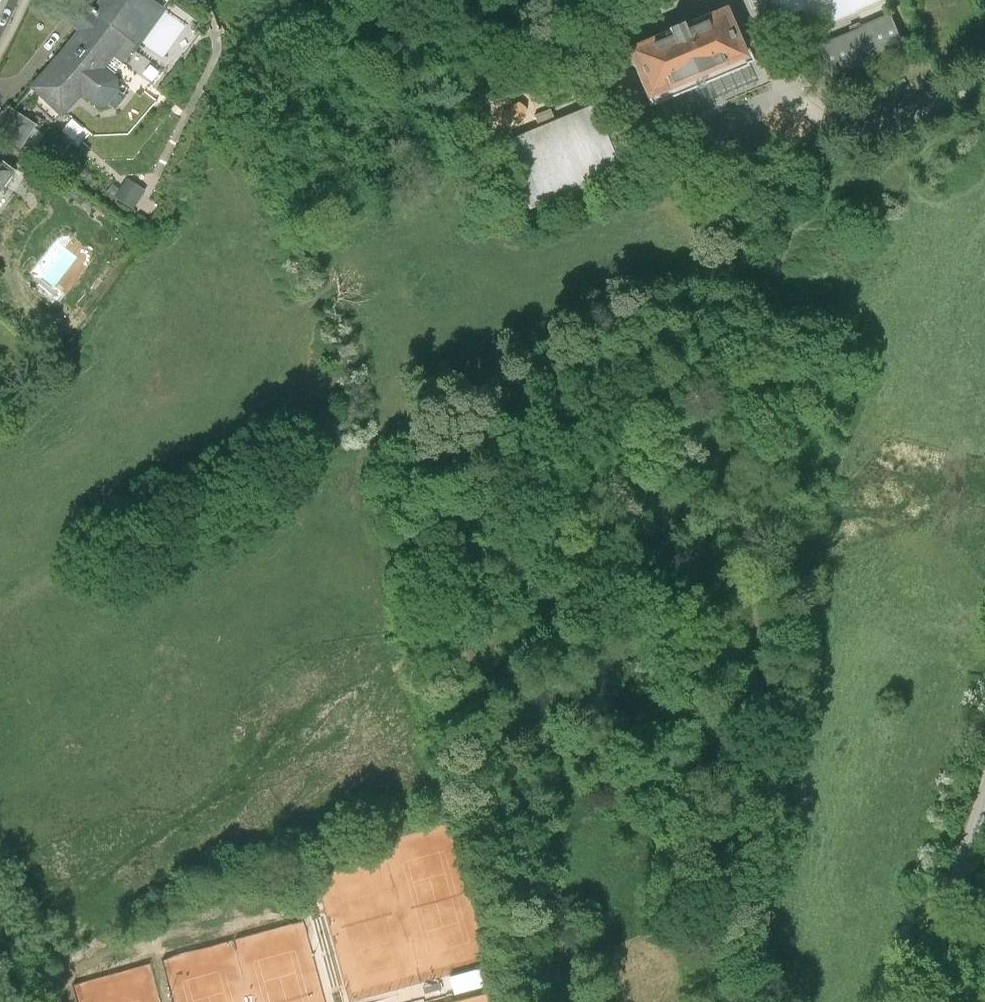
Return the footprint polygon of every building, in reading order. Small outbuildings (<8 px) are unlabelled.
[(162,0),(97,0),(65,48),(29,87),(61,117),(82,95),(96,105),(106,104),(117,90),(116,80),(112,76),(167,2),(162,0)] [(810,28),(878,0),(799,0),(810,28)] [(745,60),(725,10),(626,49),(646,100),(745,60)] [(905,45),(892,15),(817,45),(829,76),(905,45)] [(505,140),(532,208),(619,175),(593,106),(505,140)] [(8,108),(0,116),(0,132),(25,148),(38,125),(8,108)] [(0,164),(0,189),(12,174),(0,164)]
